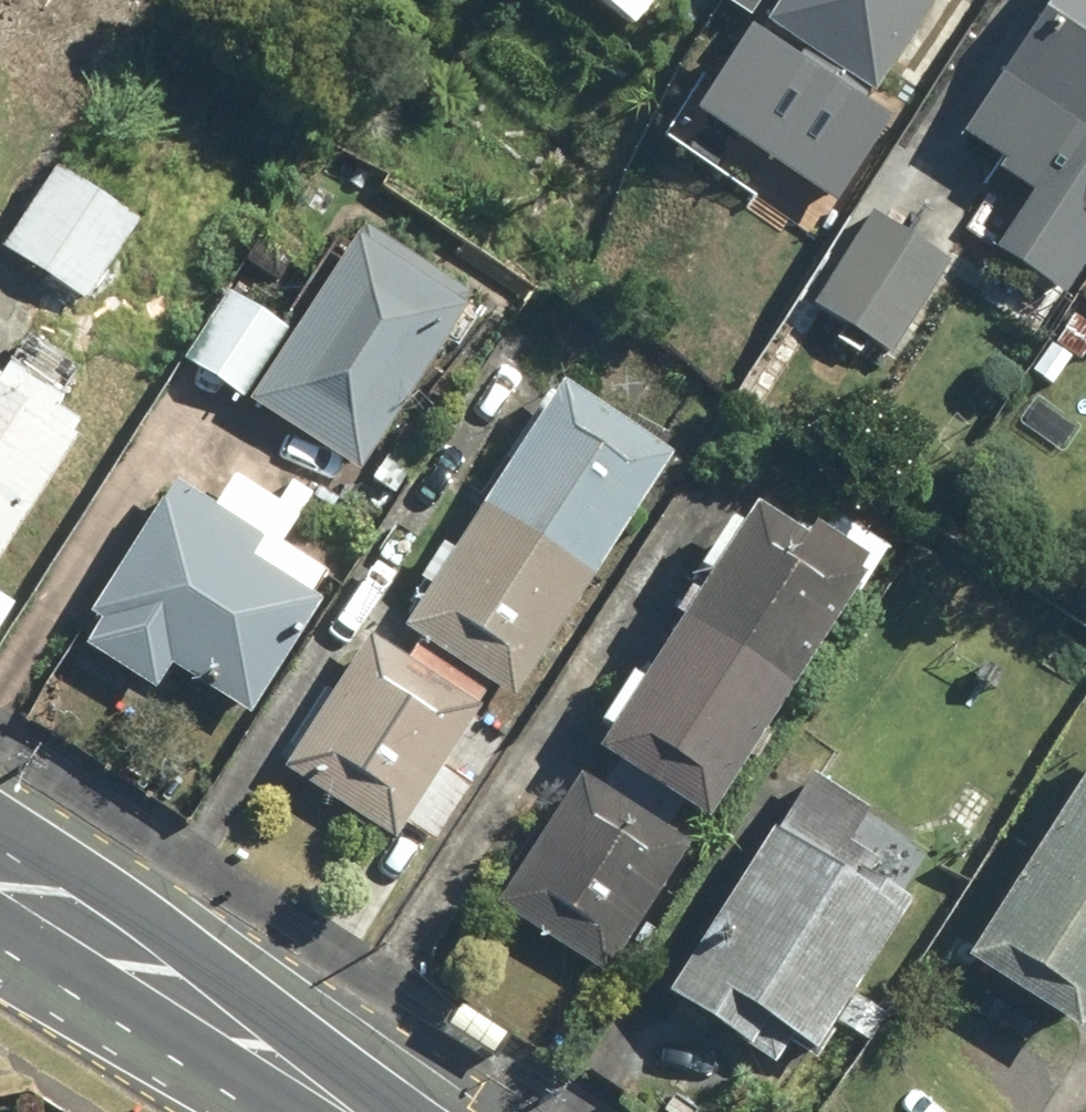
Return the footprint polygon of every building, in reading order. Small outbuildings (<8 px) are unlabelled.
[(650,0),(589,0),(629,33),(653,3),(650,0)] [(818,73),(809,88),(862,121),(892,72),(936,0),(779,0),(757,36),(818,73)] [(1026,192),(985,257),(1054,301),(1085,250),(1085,0),(1039,0),(949,143),(1026,192)] [(882,154),(837,125),(799,185),(844,213),(882,154)] [(135,219),(49,172),(1,259),(88,306),(135,219)] [(949,260),(868,211),(807,314),(887,362),(949,260)] [(465,304),(354,234),(285,342),(246,405),(357,476),(465,304)] [(246,405),(285,342),(218,299),(178,363),(246,405)] [(1049,392),(1066,362),(1075,367),(1078,362),(1085,348),(1085,328),(1065,315),(1028,379),(1049,392)] [(78,429),(0,382),(0,559),(78,429)] [(661,460),(558,394),(405,634),(509,699),(661,460)] [(77,655),(146,698),(163,670),(240,718),(324,583),(276,553),(310,498),(290,486),(275,510),(228,481),(209,512),(167,486),(78,629),(89,636),(77,655)] [(805,529),(796,544),(737,509),(586,759),(695,825),(820,617),(855,560),(805,529)] [(466,787),(436,767),(479,698),(369,630),(278,776),(387,845),(400,824),(431,843),(466,787)] [(1059,1031),(1085,986),(1085,743),(951,965),(1059,1031)] [(660,999),(730,1040),(744,1016),(809,1054),(908,887),(838,845),(859,811),(795,773),(660,999)] [(685,857),(569,783),(490,907),(606,981),(685,857)]
